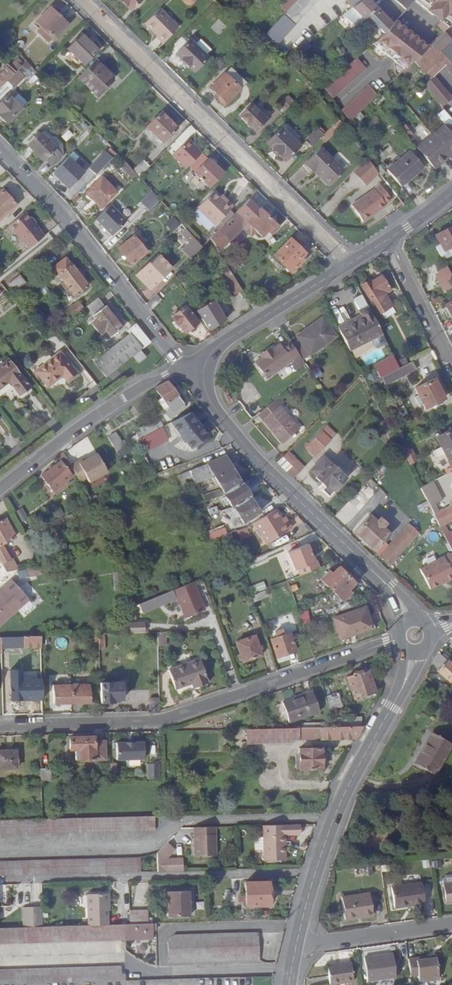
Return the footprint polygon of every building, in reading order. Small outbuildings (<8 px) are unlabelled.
[(135,12),(147,0),(123,0),(135,12)] [(301,3),(286,18),(269,36),(280,47),(297,29),(323,0),(303,0),(301,3)] [(273,19),(279,25),(286,18),(301,3),(298,0),(290,0),(273,19)] [(373,5),(377,0),(378,2),(380,0),(367,0),(356,8),(347,15),(360,29),(367,22),(372,27),(375,24),(385,35),(388,32),(393,26),(373,5)] [(350,1),(356,8),(367,0),(352,0),(350,1)] [(391,5),(402,16),(416,2),(418,0),(396,0),(391,5)] [(416,2),(443,24),(439,29),(445,34),(446,33),(446,34),(449,31),(451,28),(451,0),(418,0),(416,2)] [(52,44),(72,25),(54,7),(38,22),(45,29),(41,33),(52,44)] [(159,41),(165,48),(181,31),(163,12),(149,27),(160,39),(159,41)] [(428,50),(429,50),(396,22),(393,26),(388,32),(385,35),(374,46),(406,72),(422,56),(428,50)] [(86,66),(101,53),(80,32),(67,46),(86,66)] [(420,68),(432,82),(434,80),(444,71),(451,63),(451,40),(446,34),(446,33),(445,34),(429,50),(428,50),(422,56),(406,72),(404,74),(408,78),(420,68)] [(176,51),(181,56),(191,45),(186,40),(176,51)] [(180,57),(198,74),(212,61),(210,58),(199,48),(194,42),(191,45),(181,56),(180,57)] [(199,48),(210,58),(215,53),(204,42),(199,48)] [(307,45),(292,56),(295,60),(297,59),(299,62),(312,52),(307,45)] [(342,75),(325,90),(335,101),(368,71),(358,60),(342,75)] [(100,97),(117,80),(98,62),(81,79),(100,97)] [(11,82),(19,90),(38,72),(29,63),(24,68),(16,76),(11,82)] [(12,70),(16,76),(24,68),(19,63),(12,70)] [(444,71),(451,81),(451,63),(444,71)] [(0,78),(0,88),(2,90),(11,82),(16,76),(12,70),(10,68),(0,78)] [(220,101),(228,108),(249,86),(233,70),(214,90),(223,99),(220,101)] [(451,103),(451,102),(434,80),(432,82),(424,89),(443,112),(451,103)] [(343,116),(352,124),(379,98),(371,90),(343,116)] [(24,110),(11,96),(0,107),(0,113),(10,124),(24,110)] [(426,98),(413,107),(419,115),(432,106),(426,98)] [(281,108),(287,115),(297,105),(291,99),(281,108)] [(243,118),(258,133),(268,122),(254,107),(243,118)] [(165,143),(179,129),(163,114),(150,128),(165,143)] [(433,172),(451,157),(451,123),(445,115),(438,120),(445,130),(417,152),(433,172)] [(348,132),(341,123),(336,128),(340,132),(343,136),(348,132)] [(327,144),(340,132),(336,128),(326,138),(323,140),(327,144)] [(288,162),(302,148),(284,131),(271,145),(288,162)] [(307,143),(314,150),(323,140),(326,138),(319,131),(307,143)] [(30,147),(46,163),(59,149),(44,133),(30,147)] [(175,157),(189,170),(204,154),(190,141),(175,157)] [(323,148),(305,166),(315,176),(318,172),(333,187),(347,173),(323,148)] [(98,177),(109,166),(114,160),(108,154),(92,170),(98,177)] [(109,166),(114,170),(125,159),(120,154),(114,160),(109,166)] [(402,190),(425,171),(412,155),(389,173),(402,190)] [(72,190),(88,174),(72,158),(56,174),(72,190)] [(196,174),(210,188),(224,175),(210,160),(196,174)] [(368,188),(382,177),(369,160),(356,173),(368,188)] [(136,172),(142,179),(152,168),(147,161),(136,172)] [(137,183),(142,179),(129,164),(124,168),(137,183)] [(333,187),(318,172),(315,176),(329,190),(333,187)] [(104,177),(89,193),(95,200),(103,208),(120,192),(104,177)] [(392,202),(397,198),(387,184),(383,187),(392,202)] [(386,206),(392,202),(383,187),(382,187),(352,207),(364,224),(387,209),(386,206)] [(19,206),(4,188),(0,192),(0,218),(1,220),(19,206)] [(91,204),(95,200),(89,193),(85,197),(91,204)] [(218,227),(237,208),(229,200),(226,203),(222,199),(217,193),(200,209),(218,227)] [(145,205),(152,213),(163,202),(156,195),(145,205)] [(263,210),(261,211),(251,201),(235,218),(221,231),(228,238),(232,242),(245,229),(249,233),(253,236),(254,236),(255,236),(259,232),(265,238),(278,225),(263,210)] [(114,206),(98,220),(114,236),(129,222),(114,206)] [(43,230),(27,213),(12,226),(32,250),(47,236),(43,231),(43,230)] [(174,218),(164,223),(168,231),(178,226),(174,218)] [(185,249),(194,259),(205,249),(188,230),(184,233),(192,243),(185,249)] [(218,249),(228,238),(221,231),(213,240),(218,249)] [(443,239),(448,249),(444,252),(447,258),(451,255),(451,234),(443,239)] [(133,264),(147,253),(135,237),(120,249),(133,264)] [(297,263),(306,254),(291,240),(276,256),(293,273),(300,266),(297,263)] [(152,264),(139,276),(152,290),(174,270),(163,257),(154,266),(152,264)] [(75,296),(89,285),(74,265),(72,266),(67,260),(56,268),(60,274),(59,276),(64,282),(61,283),(63,286),(66,285),(75,296)] [(441,282),(451,276),(451,275),(450,272),(443,275),(440,278),(441,282)] [(243,291),(234,276),(226,281),(235,297),(243,291)] [(451,286),(451,276),(441,282),(445,289),(451,286)] [(19,292),(29,284),(23,277),(13,284),(19,292)] [(374,285),(372,283),(364,287),(373,303),(374,302),(384,317),(395,309),(387,297),(393,293),(385,279),(374,285)] [(154,311),(166,299),(160,293),(149,305),(154,311)] [(226,317),(234,313),(225,297),(200,312),(211,331),(228,320),(226,317)] [(358,301),(357,304),(361,314),(372,309),(365,297),(358,301)] [(112,338),(123,330),(100,299),(86,310),(92,319),(96,316),(99,320),(93,325),(100,334),(101,333),(103,335),(107,331),(112,338)] [(258,306),(255,301),(251,303),(255,310),(256,312),(263,308),(261,305),(258,306)] [(65,312),(72,321),(86,311),(79,302),(65,312)] [(443,308),(451,322),(451,304),(443,308)] [(187,333),(200,324),(188,307),(174,317),(187,333)] [(341,330),(354,355),(386,338),(372,309),(361,314),(364,318),(341,330)] [(387,322),(398,315),(395,309),(384,317),(387,322)] [(295,346),(305,358),(307,361),(337,336),(325,319),(300,338),(302,341),(295,346)] [(146,349),(153,344),(135,321),(128,326),(146,349)] [(109,377),(118,371),(131,360),(136,357),(143,352),(145,350),(133,335),(97,362),(109,377)] [(305,358),(295,346),(294,345),(286,352),(282,346),(258,366),(269,381),(294,361),(296,365),(305,358)] [(141,364),(148,358),(143,352),(136,357),(141,364)] [(62,353),(59,356),(76,379),(80,376),(62,353)] [(76,379),(59,356),(37,373),(49,389),(64,378),(69,384),(76,379)] [(395,356),(377,365),(384,379),(402,369),(395,356)] [(34,389),(12,361),(0,370),(0,393),(12,384),(22,398),(34,389)] [(416,363),(402,369),(384,379),(374,383),(376,387),(386,381),(389,386),(420,370),(416,363)] [(373,372),(364,375),(368,384),(376,380),(373,372)] [(427,411),(445,401),(435,381),(416,391),(427,411)] [(180,397),(180,396),(169,383),(155,390),(155,391),(170,412),(165,416),(169,422),(184,411),(181,407),(185,405),(180,397)] [(170,412),(160,398),(154,402),(165,416),(170,412)] [(285,446),(302,432),(277,402),(260,416),(285,446)] [(192,415),(173,425),(183,438),(182,439),(187,445),(188,444),(194,451),(210,438),(192,415)] [(143,433),(147,440),(164,431),(166,430),(162,422),(143,433)] [(329,446),(340,435),(331,425),(319,437),(329,446)] [(164,431),(147,440),(139,444),(145,456),(171,442),(164,431)] [(437,440),(442,449),(433,453),(436,460),(445,455),(448,462),(451,469),(451,433),(437,440)] [(119,436),(111,440),(120,455),(128,451),(119,436)] [(308,448),(318,458),(329,446),(319,437),(308,448)] [(292,451),(284,459),(279,463),(296,480),(307,468),(300,461),(301,460),(292,451)] [(408,454),(407,451),(403,453),(411,466),(418,463),(413,451),(408,454)] [(77,482),(71,474),(75,471),(75,470),(68,457),(62,462),(65,466),(46,480),(56,496),(60,494),(62,498),(72,491),(69,487),(77,482)] [(226,492),(228,496),(244,486),(229,457),(193,473),(195,479),(196,484),(199,483),(200,485),(208,481),(209,485),(215,482),(219,490),(223,488),(226,492)] [(82,466),(75,470),(75,471),(79,478),(86,490),(111,477),(101,458),(88,465),(83,468),(82,466)] [(344,470),(341,473),(326,458),(312,471),(319,478),(317,479),(326,488),(323,490),(330,498),(336,492),(335,491),(347,480),(345,477),(348,475),(344,470)] [(182,477),(184,483),(195,479),(193,473),(182,477)] [(443,503),(433,484),(422,490),(432,509),(443,503)] [(227,497),(234,510),(252,500),(253,498),(245,486),(244,486),(228,496),(227,497)] [(226,492),(205,499),(206,504),(227,497),(228,496),(226,492)] [(245,526),(262,515),(252,500),(234,510),(232,511),(235,516),(239,515),(245,526)] [(29,520),(24,508),(16,512),(22,524),(29,520)] [(451,523),(451,509),(436,517),(441,529),(447,525),(451,523)] [(220,510),(210,513),(212,518),(222,514),(220,510)] [(230,518),(228,512),(222,514),(212,518),(214,523),(230,518)] [(286,519),(282,522),(276,512),(256,525),(268,547),(293,532),(286,519)] [(391,566),(420,535),(411,526),(392,547),(386,541),(392,536),(384,529),(388,525),(382,518),(378,522),(372,517),(356,533),(391,566)] [(8,573),(20,570),(15,560),(13,561),(5,545),(17,539),(8,521),(0,525),(0,557),(8,573)] [(441,529),(445,536),(451,534),(447,525),(441,529)] [(220,536),(222,539),(233,535),(231,530),(223,533),(223,535),(220,536)] [(241,539),(249,536),(247,530),(238,534),(241,539)] [(314,558),(309,547),(289,555),(297,573),(300,571),(302,578),(321,570),(318,563),(316,564),(314,558)] [(422,570),(431,590),(447,583),(448,584),(451,582),(451,555),(422,570)] [(333,595),(348,579),(340,570),(333,577),(330,574),(322,582),(333,595)] [(124,592),(124,575),(115,575),(116,592),(124,592)] [(354,586),(348,579),(333,595),(342,604),(350,596),(348,593),(354,586)] [(36,602),(17,580),(1,594),(0,594),(0,623),(5,629),(36,602)] [(195,584),(141,607),(144,615),(179,601),(187,621),(204,613),(199,601),(202,600),(195,584)] [(250,590),(252,597),(267,590),(265,584),(250,590)] [(207,612),(202,600),(199,601),(204,613),(207,612)] [(305,609),(297,612),(301,622),(308,619),(305,609)] [(352,636),(373,629),(366,610),(334,621),(341,642),(352,637),(352,636)] [(147,625),(131,625),(131,636),(147,636),(147,625)] [(277,659),(296,653),(291,636),(285,638),(284,632),(277,635),(278,639),(272,641),(277,659)] [(169,648),(169,635),(158,635),(159,648),(169,648)] [(25,638),(26,649),(43,649),(42,638),(25,638)] [(243,664),(262,658),(255,638),(236,644),(240,656),(238,658),(239,662),(242,661),(243,664)] [(4,647),(19,647),(19,639),(4,639),(4,647)] [(433,668),(451,684),(451,683),(451,666),(440,655),(433,668)] [(195,691),(210,686),(201,661),(170,672),(177,691),(194,686),(195,691)] [(355,700),(376,693),(369,672),(348,679),(355,700)] [(14,705),(38,705),(38,683),(14,684),(14,705)] [(321,687),(328,709),(340,705),(334,683),(321,687)] [(124,685),(102,685),(102,705),(116,706),(116,702),(125,702),(124,685)] [(92,707),(92,687),(74,688),(74,707),(92,707)] [(55,707),(74,707),(74,688),(54,688),(55,707)] [(324,713),(316,692),(287,703),(293,723),(324,713)] [(152,714),(161,714),(160,700),(151,700),(152,714)] [(349,729),(333,730),(323,730),(247,732),(247,746),(291,744),(291,743),(298,742),(298,740),(320,740),(321,742),(356,741),(363,729),(352,729),(349,729)] [(414,764),(434,776),(451,745),(433,734),(414,764)] [(81,762),(107,762),(106,744),(95,744),(95,739),(70,740),(70,752),(76,752),(76,758),(80,759),(81,762)] [(145,744),(117,745),(118,760),(145,759),(145,744)] [(300,771),(319,770),(319,750),(299,751),(300,771)] [(19,769),(18,751),(0,751),(0,769),(19,769)] [(238,774),(248,774),(247,752),(238,752),(238,774)] [(257,773),(257,752),(247,752),(248,774),(257,773)] [(145,778),(157,778),(158,762),(145,762),(145,778)] [(52,772),(42,772),(43,783),(52,783),(52,772)] [(141,818),(0,822),(0,836),(142,833),(141,818)] [(263,828),(263,866),(286,865),(285,838),(301,838),(301,827),(263,828)] [(195,859),(217,858),(216,829),(195,830),(195,859)] [(168,860),(176,852),(168,845),(158,855),(158,874),(168,873),(185,873),(184,861),(169,861),(168,860)] [(4,878),(141,874),(140,860),(0,863),(0,878),(4,878)] [(250,909),(273,908),(272,885),(249,885),(250,909)] [(395,910),(425,906),(422,885),(392,889),(395,910)] [(167,919),(189,919),(188,894),(167,894),(167,919)] [(345,921),(373,917),(371,894),(343,897),(345,921)] [(88,927),(109,927),(108,914),(108,896),(87,897),(88,927)] [(25,929),(44,929),(43,910),(24,910),(25,929)] [(129,913),(130,926),(147,926),(147,912),(129,913)] [(153,943),(152,926),(149,926),(131,926),(130,926),(109,927),(88,927),(44,929),(25,929),(0,930),(0,947),(153,943)] [(170,965),(259,962),(259,935),(169,938),(170,965)] [(392,975),(389,958),(361,962),(363,978),(392,975)] [(423,958),(406,960),(409,977),(414,976),(415,982),(435,980),(433,958),(423,960),(423,958)] [(0,968),(0,983),(128,980),(128,973),(123,974),(123,964),(0,968)] [(327,984),(350,982),(348,964),(325,966),(327,984)]
